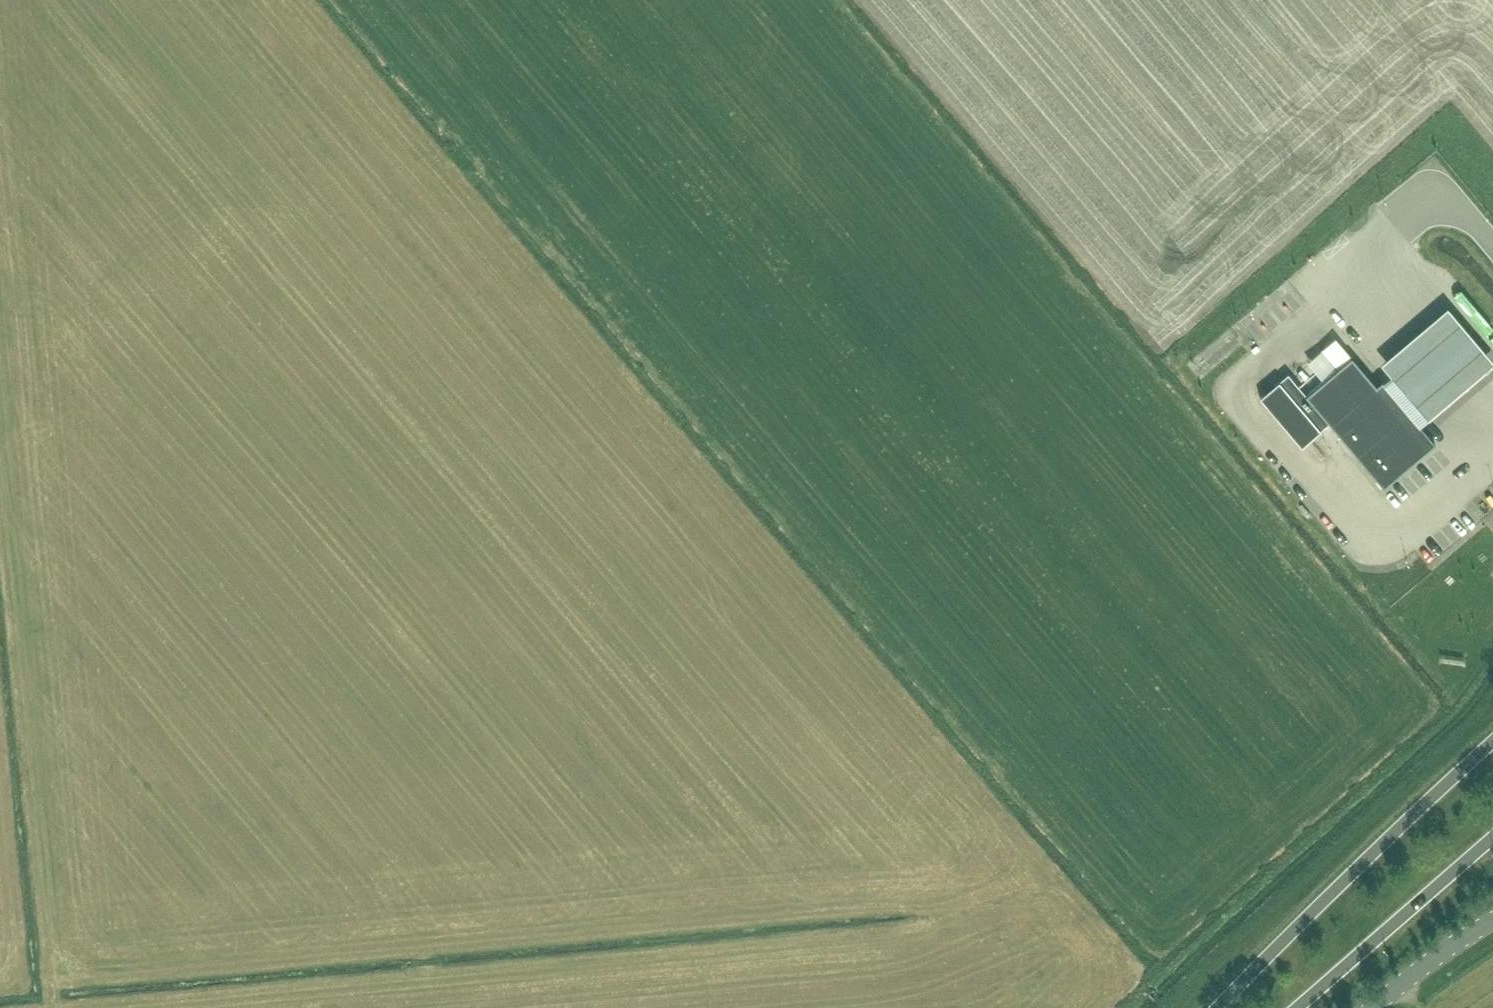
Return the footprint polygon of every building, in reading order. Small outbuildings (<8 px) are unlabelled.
[(1435,317),(1373,368),(1424,430),(1453,407),(1486,379),(1435,317)] [(1305,395),(1290,376),(1287,373),(1263,394),(1259,397),(1300,446),(1304,442),(1315,433),(1328,423),(1382,487),(1434,443),(1433,442),(1427,447),(1376,386),(1382,381),(1381,380),(1375,385),(1350,356),(1305,395)]
